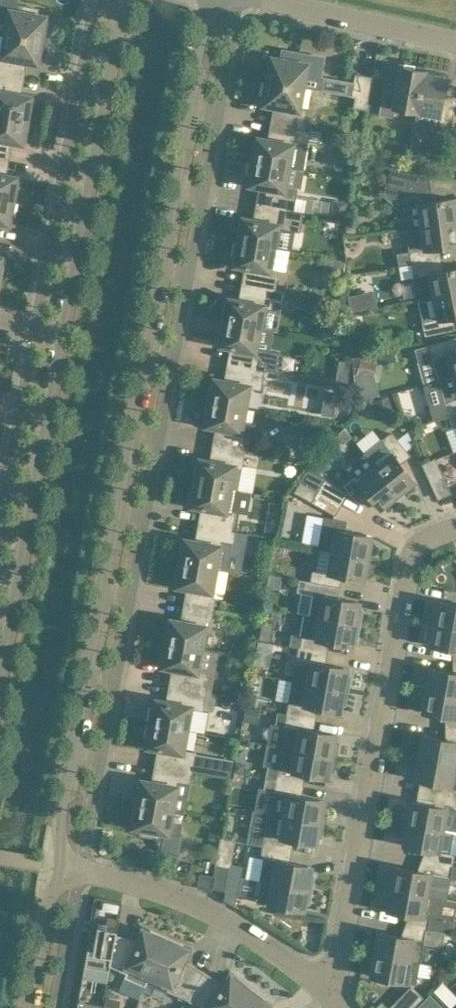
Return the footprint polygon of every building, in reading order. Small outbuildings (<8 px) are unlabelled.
[(44,23),(45,16),(37,15),(38,8),(20,5),(18,11),(15,11),(16,4),(16,1),(16,0),(0,0),(0,19),(9,21),(7,33),(45,40),(48,24),(44,23)] [(45,40),(7,33),(3,53),(0,53),(0,73),(20,77),(23,60),(37,62),(38,55),(42,56),(45,40)] [(268,63),(265,79),(303,86),(318,89),(320,79),(319,79),(323,57),(309,55),(309,54),(299,52),(299,55),(282,52),(281,59),(272,57),(271,64),(268,63)] [(424,73),(424,74),(425,70),(401,66),(397,90),(384,88),(380,113),(393,116),(394,106),(417,110),(424,73)] [(452,122),(454,110),(455,101),(443,98),(447,78),(440,76),(440,73),(425,70),(424,74),(424,73),(417,110),(440,114),(438,124),(451,126),(452,122)] [(29,103),(31,96),(17,94),(20,77),(0,73),(0,114),(30,120),(33,104),(29,103)] [(367,108),(373,77),(356,73),(352,95),(356,96),(354,106),(367,108)] [(299,107),(303,86),(265,79),(262,96),(265,96),(264,103),(278,106),(275,123),(310,129),(313,115),(305,114),(306,108),(299,107)] [(30,120),(0,114),(0,156),(5,157),(8,140),(22,143),(24,135),(27,136),(30,120)] [(289,167),(303,170),(310,129),(275,123),(272,140),(258,137),(257,144),(253,144),(250,160),(289,167)] [(16,200),(18,184),(15,183),(16,177),(2,174),(5,157),(0,156),(0,197),(16,200)] [(294,209),(296,197),(298,188),(285,185),(289,167),(250,160),(248,176),(251,176),(250,184),(264,186),(261,203),(294,209)] [(455,202),(454,197),(428,201),(424,176),(390,168),(387,185),(401,188),(406,227),(455,221),(455,201),(455,202)] [(16,200),(0,197),(0,221),(8,223),(9,216),(13,216),(16,200)] [(274,247),(278,228),(300,232),(304,211),(294,209),(261,203),(258,220),(243,218),(242,225),(239,224),(236,240),(274,247)] [(406,227),(409,250),(397,252),(400,265),(411,263),(436,259),(434,247),(455,244),(455,221),(406,227)] [(270,268),(274,247),(236,240),(233,256),(236,257),(235,264),(249,266),(246,283),(276,289),(279,269),(270,268)] [(438,271),(436,259),(411,263),(414,276),(416,276),(420,299),(455,291),(455,267),(438,271)] [(260,327),(263,307),(271,308),(273,301),(281,302),(283,290),(276,289),(246,283),(243,300),(229,298),(228,305),(224,304),(221,320),(260,327)] [(420,299),(419,299),(426,334),(450,329),(448,317),(455,315),(455,291),(420,299)] [(279,351),(256,347),(260,327),(221,320),(219,336),(222,337),(221,344),(235,347),(232,364),(265,370),(269,370),(276,372),(279,351)] [(453,338),(415,349),(419,361),(432,357),(434,362),(432,362),(436,378),(438,377),(439,379),(455,374),(455,349),(453,338)] [(356,373),(373,376),(376,362),(358,358),(356,373)] [(245,407),(249,387),(262,389),(265,370),(232,364),(229,381),(215,378),(213,385),(210,384),(207,400),(245,407)] [(454,375),(439,379),(445,401),(447,407),(438,410),(440,417),(449,414),(455,412),(455,374),(454,375)] [(420,388),(401,391),(404,411),(423,408),(420,388)] [(243,419),(245,408),(245,407),(207,400),(204,417),(207,417),(206,424),(220,427),(217,444),(243,448),(245,438),(249,437),(252,434),(253,426),(253,424),(252,423),(249,421),(247,420),(243,419)] [(407,452),(391,432),(365,453),(374,465),(374,464),(398,494),(415,480),(398,459),(407,452)] [(238,489),(242,468),(246,449),(243,448),(217,444),(214,461),(200,458),(199,465),(195,465),(192,481),(238,489)] [(439,497),(450,492),(435,458),(423,464),(439,497)] [(347,493),(327,482),(314,463),(300,480),(341,503),(347,493)] [(398,494),(374,464),(374,465),(356,478),(355,477),(346,485),(358,500),(368,492),(380,508),(398,494)] [(341,503),(300,480),(301,481),(295,491),(335,513),(341,503)] [(239,489),(238,489),(192,481),(190,497),(193,497),(192,505),(206,507),(203,524),(232,529),(236,510),(239,489)] [(368,557),(372,535),(344,530),(346,520),(325,516),(319,547),(318,547),(318,548),(333,551),(368,557)] [(221,540),(234,542),(236,530),(232,529),(203,524),(200,541),(185,539),(184,545),(181,545),(178,561),(216,568),(221,540)] [(364,579),(368,557),(333,551),(329,572),(313,569),(311,581),(335,585),(337,574),(364,579)] [(211,596),(216,568),(178,561),(175,577),(178,578),(177,585),(191,587),(188,604),(214,609),(216,597),(211,596)] [(360,601),(333,596),(335,585),(311,581),(299,578),(297,590),(312,593),(308,615),(360,623),(362,609),(358,609),(360,601)] [(439,601),(435,622),(455,626),(455,604),(439,601)] [(211,621),(214,609),(188,604),(185,621),(171,619),(170,626),(166,625),(163,641),(201,648),(207,620),(211,621)] [(357,638),(360,623),(308,615),(305,614),(301,635),(292,634),(290,645),(299,647),(323,651),(325,640),(352,645),(353,637),(357,638)] [(435,622),(431,644),(455,649),(455,626),(435,622)] [(198,669),(201,648),(163,641),(160,657),(164,658),(163,665),(177,668),(174,685),(207,691),(210,671),(198,669)] [(350,676),(346,675),(347,667),(321,662),(323,651),(299,647),(293,680),(348,690),(350,676)] [(427,689),(455,694),(455,672),(431,667),(427,689)] [(345,704),(348,690),(293,680),(287,713),(311,717),(313,706),(340,711),(341,703),(345,704)] [(203,710),(207,691),(174,685),(171,702),(156,699),(155,706),(152,705),(149,722),(187,728),(191,708),(203,710)] [(427,689),(423,711),(454,717),(452,728),(455,729),(455,694),(427,689)] [(257,730),(258,710),(245,709),(244,730),(257,730)] [(334,741),(336,733),(309,728),(311,717),(287,713),(278,711),(276,723),(285,724),(281,746),(335,756),(338,742),(334,741)] [(183,749),(187,728),(149,722),(146,738),(149,738),(148,745),(162,748),(159,765),(192,771),(196,751),(183,749)] [(452,728),(450,739),(424,734),(420,756),(455,763),(455,757),(455,729),(452,728)] [(333,770),(335,756),(281,746),(277,767),(268,766),(266,777),(275,779),(299,783),(301,772),(328,777),(329,769),(333,770)] [(197,752),(194,769),(231,776),(234,758),(197,752)] [(455,763),(420,756),(416,778),(442,783),(440,794),(455,797),(455,763)] [(172,809),(177,781),(190,783),(192,771),(159,765),(156,782),(142,779),(141,786),(137,786),(134,802),(172,809)] [(322,807),(324,799),(297,795),(299,783),(275,779),(266,777),(264,789),(273,790),(269,812),(323,822),(326,808),(322,807)] [(455,831),(455,797),(440,794),(438,805),(412,800),(410,808),(406,808),(404,822),(454,831),(455,831)] [(170,821),(172,809),(134,802),(131,818),(135,819),(133,826),(142,827),(141,834),(162,837),(159,850),(178,853),(182,833),(178,832),(179,829),(174,822),(170,821)] [(321,836),(323,822),(269,812),(263,845),(287,849),(289,838),(316,843),(317,835),(321,836)] [(450,852),(454,831),(404,822),(401,836),(405,837),(404,844),(430,849),(428,860),(453,865),(455,853),(450,852)] [(235,840),(221,838),(217,863),(230,866),(230,864),(235,840)] [(315,874),(310,873),(312,865),(285,861),(287,849),(263,845),(261,856),(263,857),(259,878),(260,878),(312,888),(315,874)] [(451,878),(455,878),(455,865),(453,865),(428,860),(426,871),(395,866),(394,874),(391,873),(388,887),(427,894),(443,897),(443,898),(447,898),(451,878)] [(238,891),(242,866),(230,864),(230,866),(226,889),(238,891)] [(201,874),(200,882),(199,886),(211,888),(213,876),(201,874)] [(260,878),(256,901),(269,903),(304,909),(305,901),(309,902),(312,888),(260,878)] [(440,917),(443,898),(443,897),(427,894),(388,887),(386,901),(389,902),(387,910),(414,914),(412,925),(445,931),(448,918),(440,917)] [(115,937),(116,937),(118,926),(98,922),(96,933),(91,932),(84,968),(85,969),(86,966),(109,970),(115,937)] [(379,931),(375,953),(410,959),(410,960),(420,962),(424,943),(442,946),(445,931),(412,925),(410,937),(379,931)] [(115,937),(109,970),(110,970),(111,965),(128,972),(127,975),(146,983),(150,974),(167,936),(153,930),(151,933),(144,929),(138,943),(116,937),(115,937)] [(188,948),(180,945),(181,942),(167,936),(150,974),(170,983),(167,989),(187,998),(202,974),(182,961),(188,948)] [(416,983),(420,962),(410,960),(410,959),(375,953),(371,975),(416,983)] [(252,986),(240,977),(238,980),(231,975),(222,986),(202,974),(187,998),(200,1007),(208,1007),(209,1006),(211,1007),(235,1007),(252,986)] [(262,999),(264,996),(252,986),(235,1007),(265,1007),(268,1004),(262,999)] [(411,986),(391,1006),(392,1007),(412,1007),(423,997),(411,986)]
